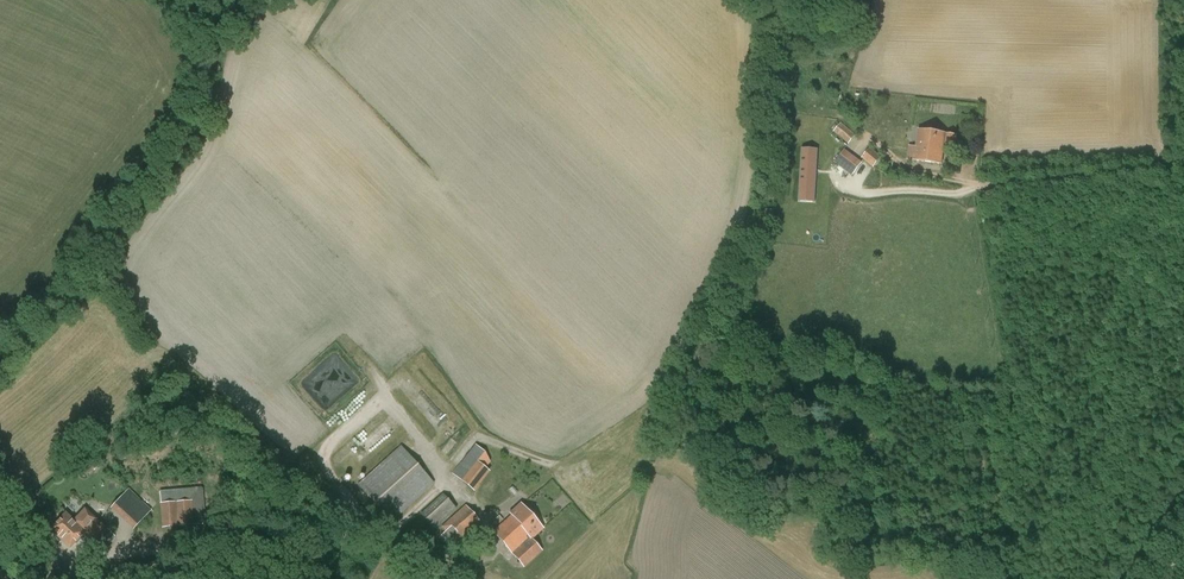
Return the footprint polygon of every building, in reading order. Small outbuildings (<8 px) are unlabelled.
[(834,133),(848,144),(856,134),(842,123),(834,133)] [(945,135),(945,134),(919,130),(915,161),(941,164),(943,150),(950,151),(951,146),(955,146),(956,136),(945,135)] [(862,158),(873,167),(881,157),(870,148),(862,158)] [(807,202),(812,157),(813,151),(797,149),(791,200),(807,202)] [(490,462),(485,452),(475,444),(452,473),(474,492),(490,471),(486,468),(490,462)] [(357,485),(391,523),(434,484),(401,446),(357,485)] [(151,510),(128,488),(110,507),(134,529),(151,510)] [(161,490),(163,527),(203,525),(201,489),(161,490)] [(420,515),(434,530),(456,510),(442,495),(420,515)] [(532,540),(543,529),(520,504),(509,513),(512,516),(493,533),(524,568),(542,551),(532,540)] [(440,536),(449,546),(454,541),(456,543),(481,521),(466,505),(441,526),(442,528),(438,532),(441,535),(440,536)] [(49,530),(69,549),(85,533),(102,550),(114,538),(84,509),(73,521),(65,513),(49,530)] [(435,563),(433,570),(445,573),(447,566),(435,563)]
